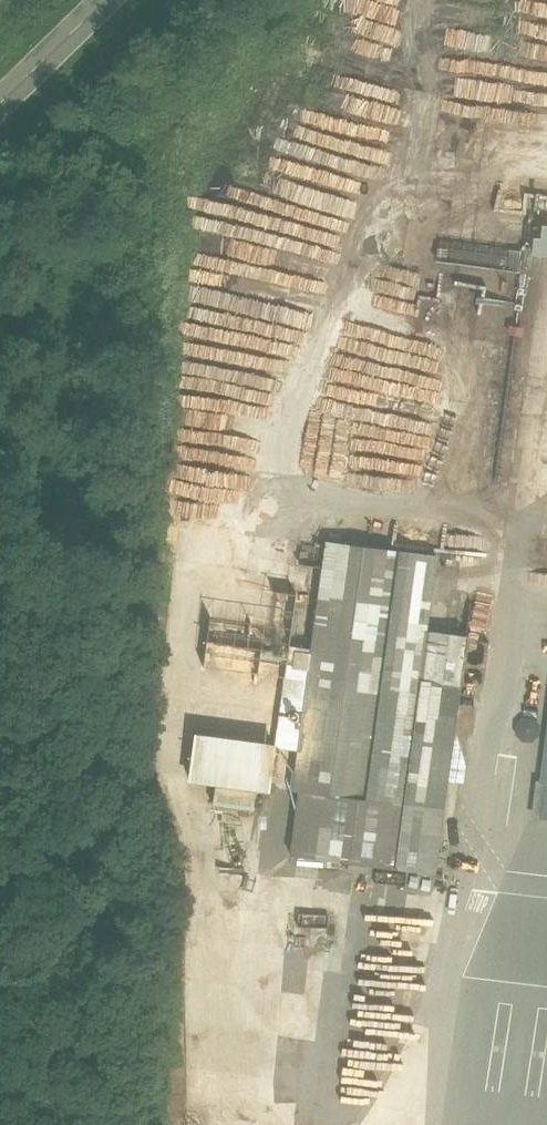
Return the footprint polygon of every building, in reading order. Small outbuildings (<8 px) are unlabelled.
[(529,235),(528,251),(546,252),(546,224),(538,224),(538,236),(529,235)] [(282,856),(450,875),(463,762),(447,721),(458,626),(425,622),(437,515),(398,511),(395,541),(319,532),(314,577),(291,575),(273,731),(189,721),(183,774),(266,788),(266,792),(289,795),(282,856)] [(546,817),(546,752),(544,779),(540,778),(536,816),(546,817)]
